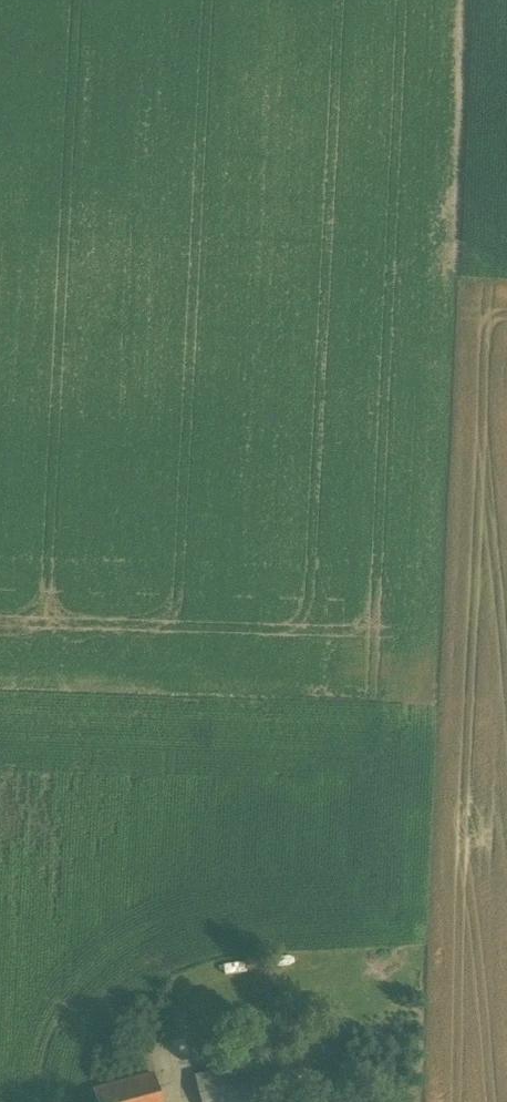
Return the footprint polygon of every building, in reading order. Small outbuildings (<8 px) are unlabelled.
[(95,1095),(97,1101),(161,1101),(154,1078),(95,1095)]
